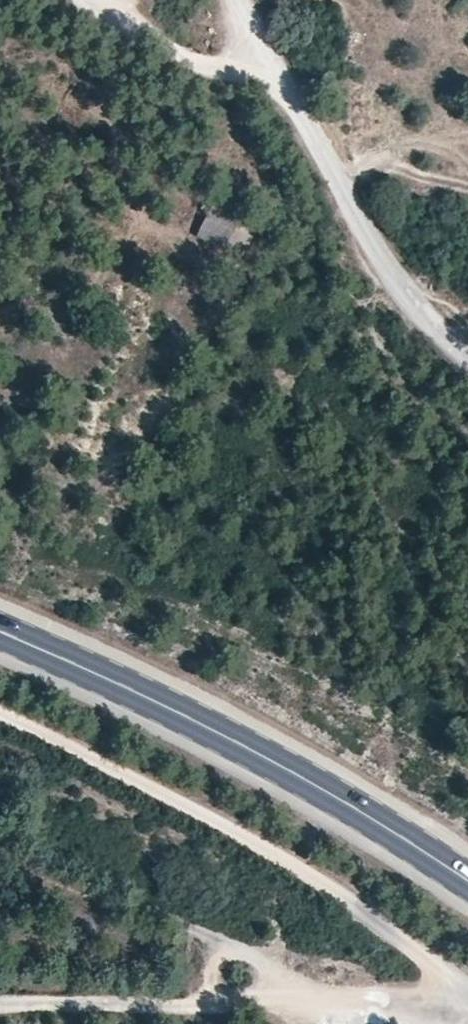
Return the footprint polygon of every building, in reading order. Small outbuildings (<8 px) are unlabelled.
[(199,236),(226,249),(242,216),(215,203),(199,236)]
